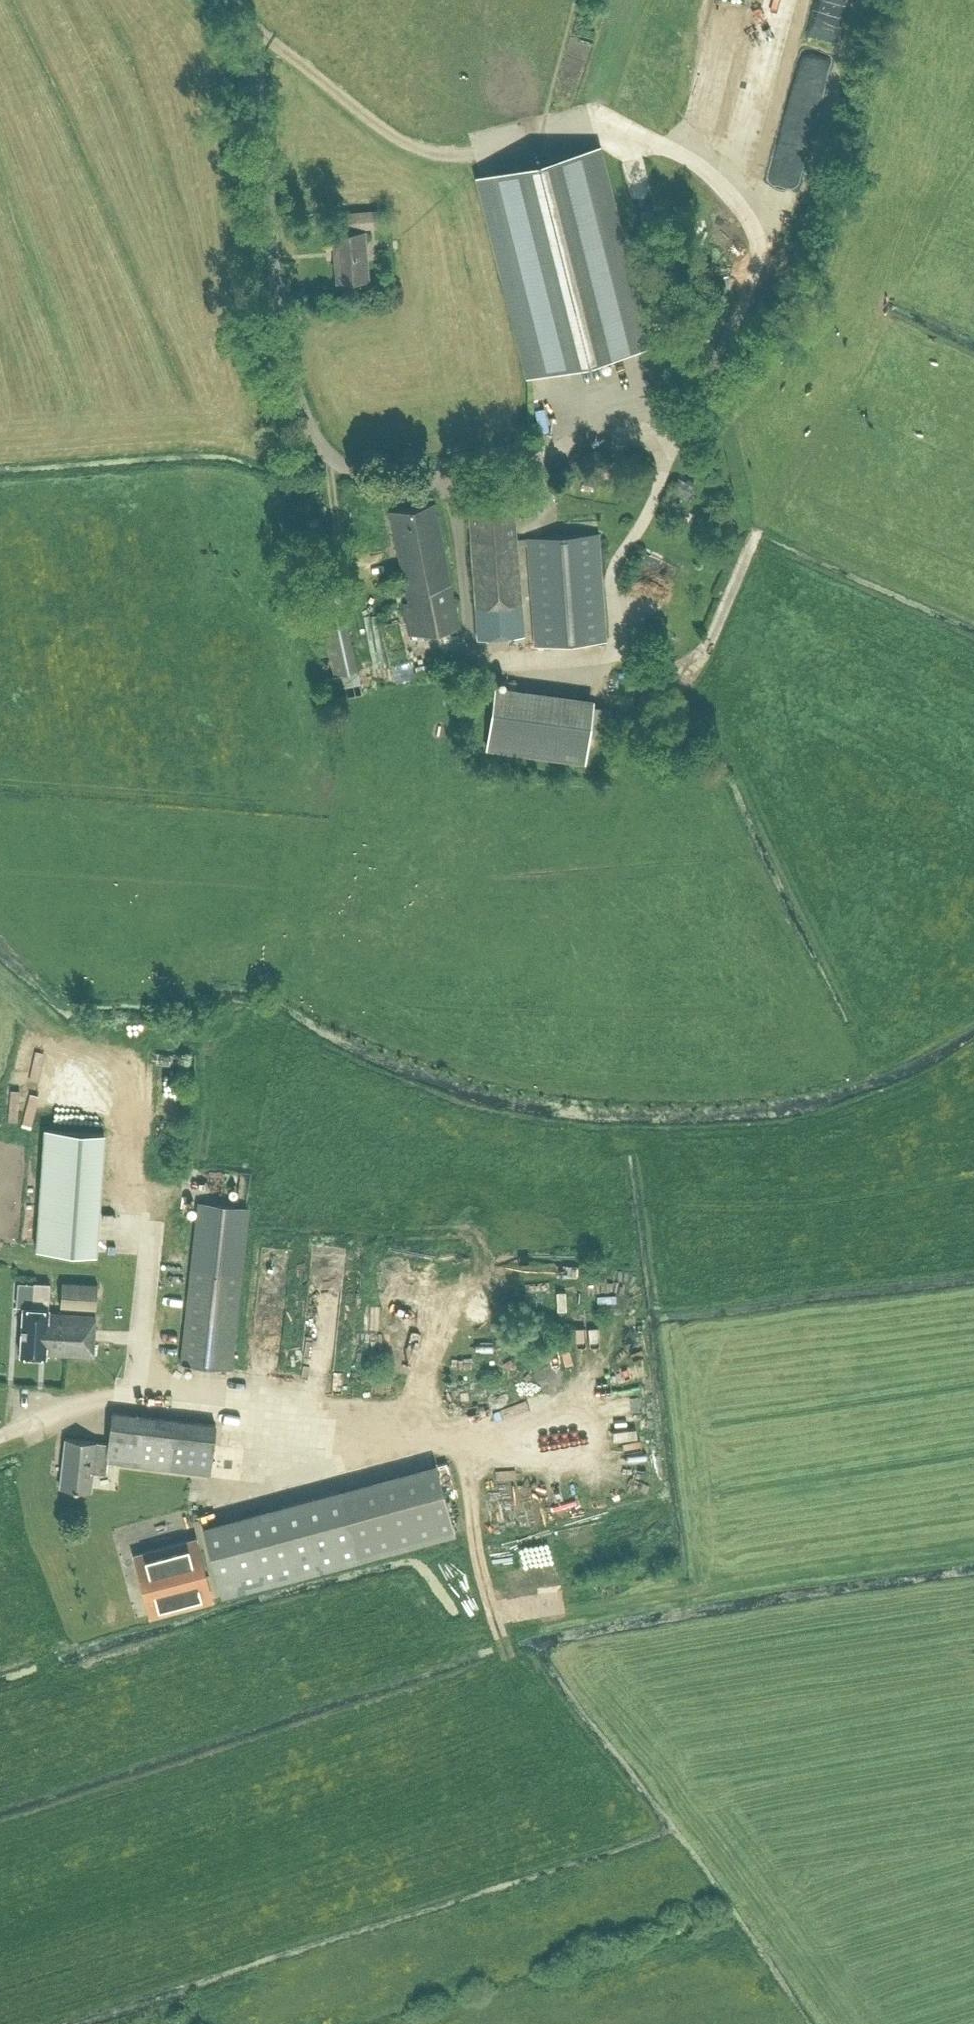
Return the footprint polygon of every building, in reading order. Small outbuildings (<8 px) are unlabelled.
[(766,48),(770,34),(757,31),(753,45),(766,48)] [(529,374),(646,344),(596,146),(479,175),(529,374)] [(372,215),(374,215),(378,214),(378,210),(374,210),(342,213),(343,227),(373,225),(372,215)] [(368,278),(364,231),(331,233),(335,281),(368,278)] [(666,482),(665,493),(682,493),(682,482),(666,482)] [(467,499),(477,637),(522,634),(516,543),(527,542),(535,644),(604,639),(596,532),(516,539),(513,496),(467,499)] [(458,625),(434,502),(389,510),(407,602),(402,603),(408,634),(458,625)] [(361,691),(343,608),(319,613),(333,674),(323,676),(328,698),(361,691)] [(402,646),(385,647),(386,669),(403,668),(402,646)] [(594,706),(496,693),(488,757),(586,769),(594,706)] [(132,1058),(118,1065),(125,1077),(138,1069),(132,1058)] [(45,1132),(38,1257),(99,1261),(106,1135),(45,1132)] [(196,1209),(180,1362),(230,1367),(245,1214),(196,1209)] [(538,1263),(525,1266),(529,1281),(542,1277),(538,1263)] [(61,1281),(59,1306),(95,1308),(96,1283),(61,1281)] [(49,1283),(40,1282),(33,1282),(31,1306),(22,1305),(19,1353),(44,1354),(44,1353),(91,1356),(95,1315),(47,1311),(49,1283)] [(556,1353),(568,1346),(562,1334),(549,1341),(556,1353)] [(526,1399),(548,1394),(546,1386),(524,1392),(526,1399)] [(108,1442),(64,1437),(59,1487),(90,1490),(92,1472),(104,1473),(106,1460),(137,1464),(137,1463),(209,1471),(214,1423),(111,1411),(108,1442)] [(338,1490),(357,1559),(453,1533),(435,1464),(338,1490)] [(222,1596),(357,1559),(338,1490),(203,1526),(222,1596)] [(152,1616),(214,1599),(198,1537),(136,1554),(152,1616)]
